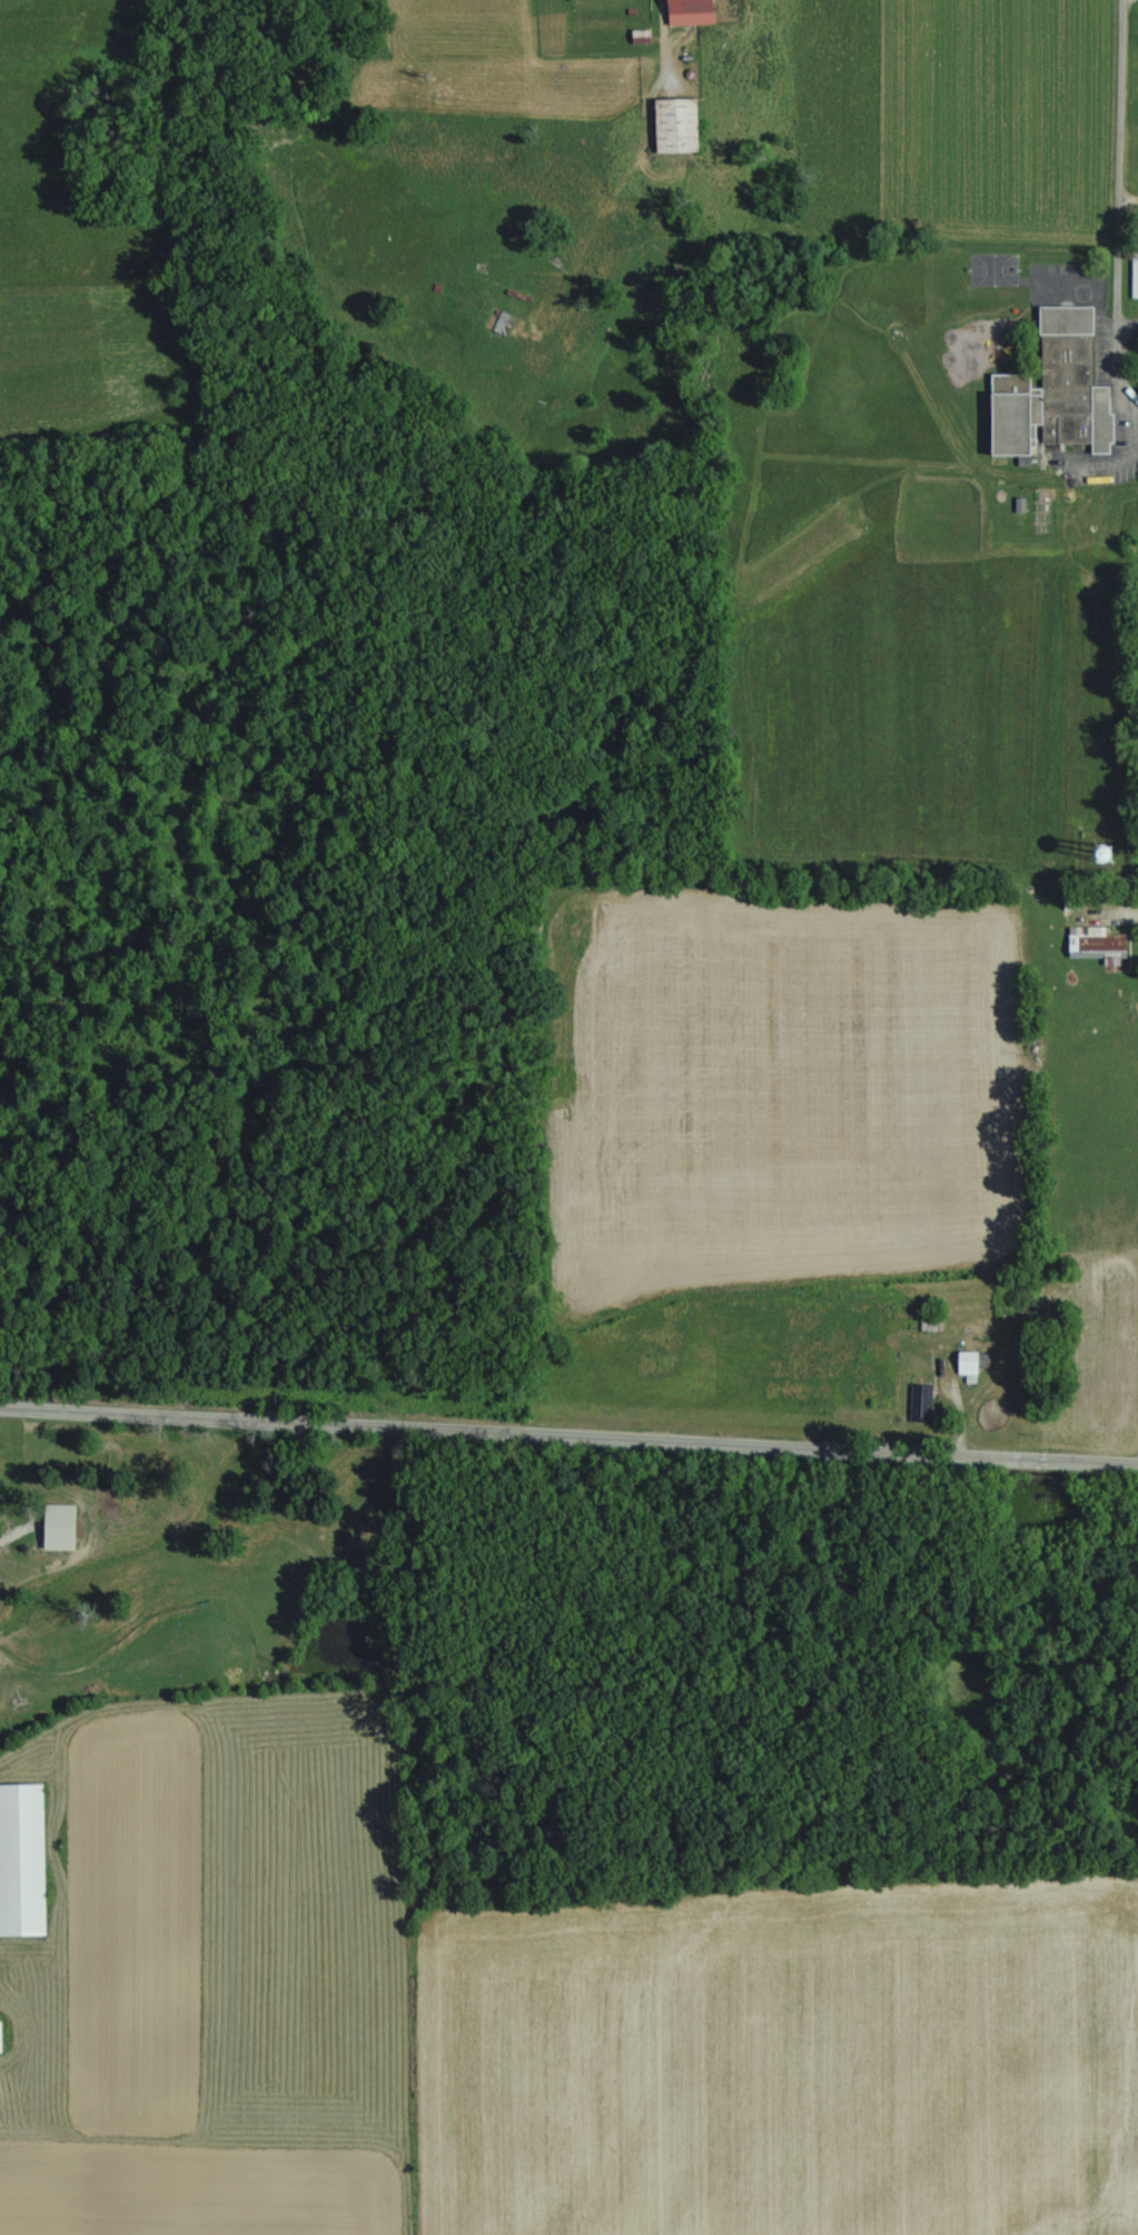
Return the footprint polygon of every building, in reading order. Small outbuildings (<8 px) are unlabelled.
[(718,26),(717,0),(671,0),(671,27),(718,26)] [(652,31),(634,31),(635,45),(653,45),(652,31)] [(658,102),(659,156),(702,155),(701,101),(658,102)] [(996,375),(997,455),(1041,455),(1041,444),(1095,444),(1095,454),(1114,454),(1114,386),(1093,386),(1093,335),(1096,335),(1096,308),(1043,308),(1043,388),(1033,388),(1033,375),(996,375)] [(1071,953),(1107,952),(1107,966),(1122,966),(1122,956),(1129,956),(1129,936),(1107,936),(1107,927),(1085,928),(1071,928),(1071,953)] [(967,1376),(967,1384),(979,1384),(980,1353),(961,1352),(960,1375),(967,1376)] [(911,1422),(933,1423),(933,1386),(912,1386),(911,1422)] [(46,1551),(77,1552),(78,1527),(47,1526),(46,1551)] [(48,1938),(45,1785),(0,1786),(0,1938),(48,1938)]
